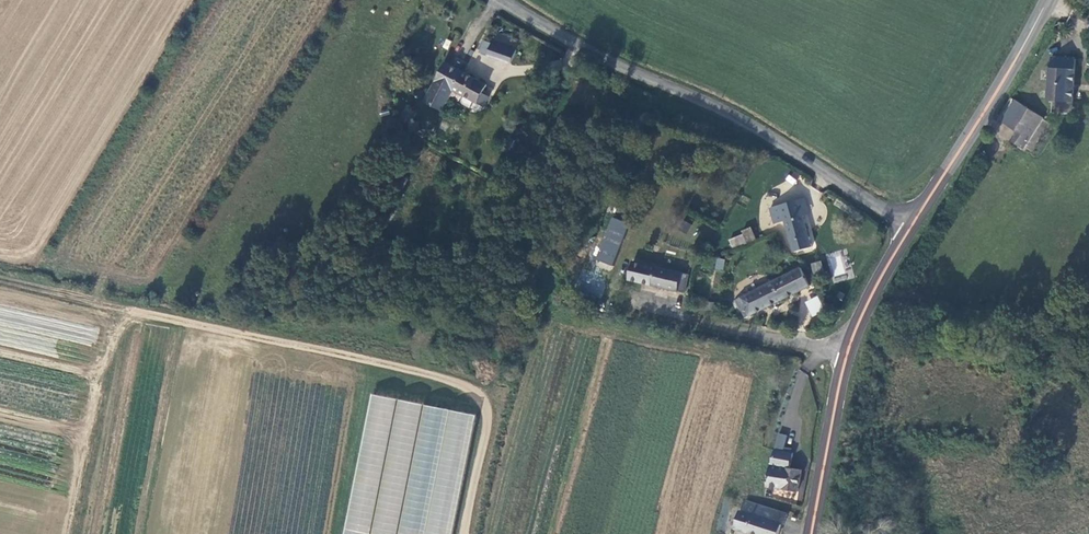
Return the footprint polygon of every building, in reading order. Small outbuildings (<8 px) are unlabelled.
[(522,45),(497,33),(492,42),(484,39),(479,51),(512,67),(522,45)] [(1062,70),(1048,70),(1048,102),(1072,103),(1074,60),(1063,59),(1062,70)] [(1063,59),(1049,59),(1048,70),(1062,70),(1063,59)] [(452,93),(453,94),(463,75),(446,66),(436,84),(425,103),(435,110),(441,112),(452,93)] [(453,94),(478,107),(489,88),(463,75),(453,94)] [(1010,126),(1023,106),(1015,101),(1001,120),(1010,126)] [(1018,132),(1011,141),(1021,148),(1041,119),(1023,106),(1010,126),(1018,132)] [(804,190),(796,192),(800,208),(807,206),(804,190)] [(782,212),(793,254),(809,249),(800,208),(796,192),(778,195),(782,212)] [(782,212),(778,195),(768,197),(772,214),(782,212)] [(610,217),(595,260),(612,266),(627,222),(610,217)] [(687,233),(691,224),(683,220),(678,229),(687,233)] [(751,229),(727,237),(731,248),(755,240),(751,229)] [(836,283),(850,277),(838,250),(824,256),(836,283)] [(812,274),(823,272),(820,261),(810,263),(812,274)] [(642,284),(642,286),(686,296),(689,286),(683,285),(684,276),(647,268),(645,273),(642,284)] [(633,282),(642,284),(645,273),(636,271),(633,282)] [(744,321),(807,289),(802,273),(736,302),(744,321)] [(595,280),(590,291),(600,295),(605,284),(595,280)] [(818,296),(805,301),(811,317),(824,312),(818,296)] [(343,533),(451,533),(472,413),(367,395),(343,533)] [(790,456),(773,452),(770,464),(766,486),(798,493),(801,473),(788,471),(790,456)] [(749,533),(778,533),(780,523),(785,525),(786,515),(772,510),(772,509),(747,502),(744,512),(739,511),(734,530),(736,531),(736,533),(738,533),(739,531),(749,533)]
